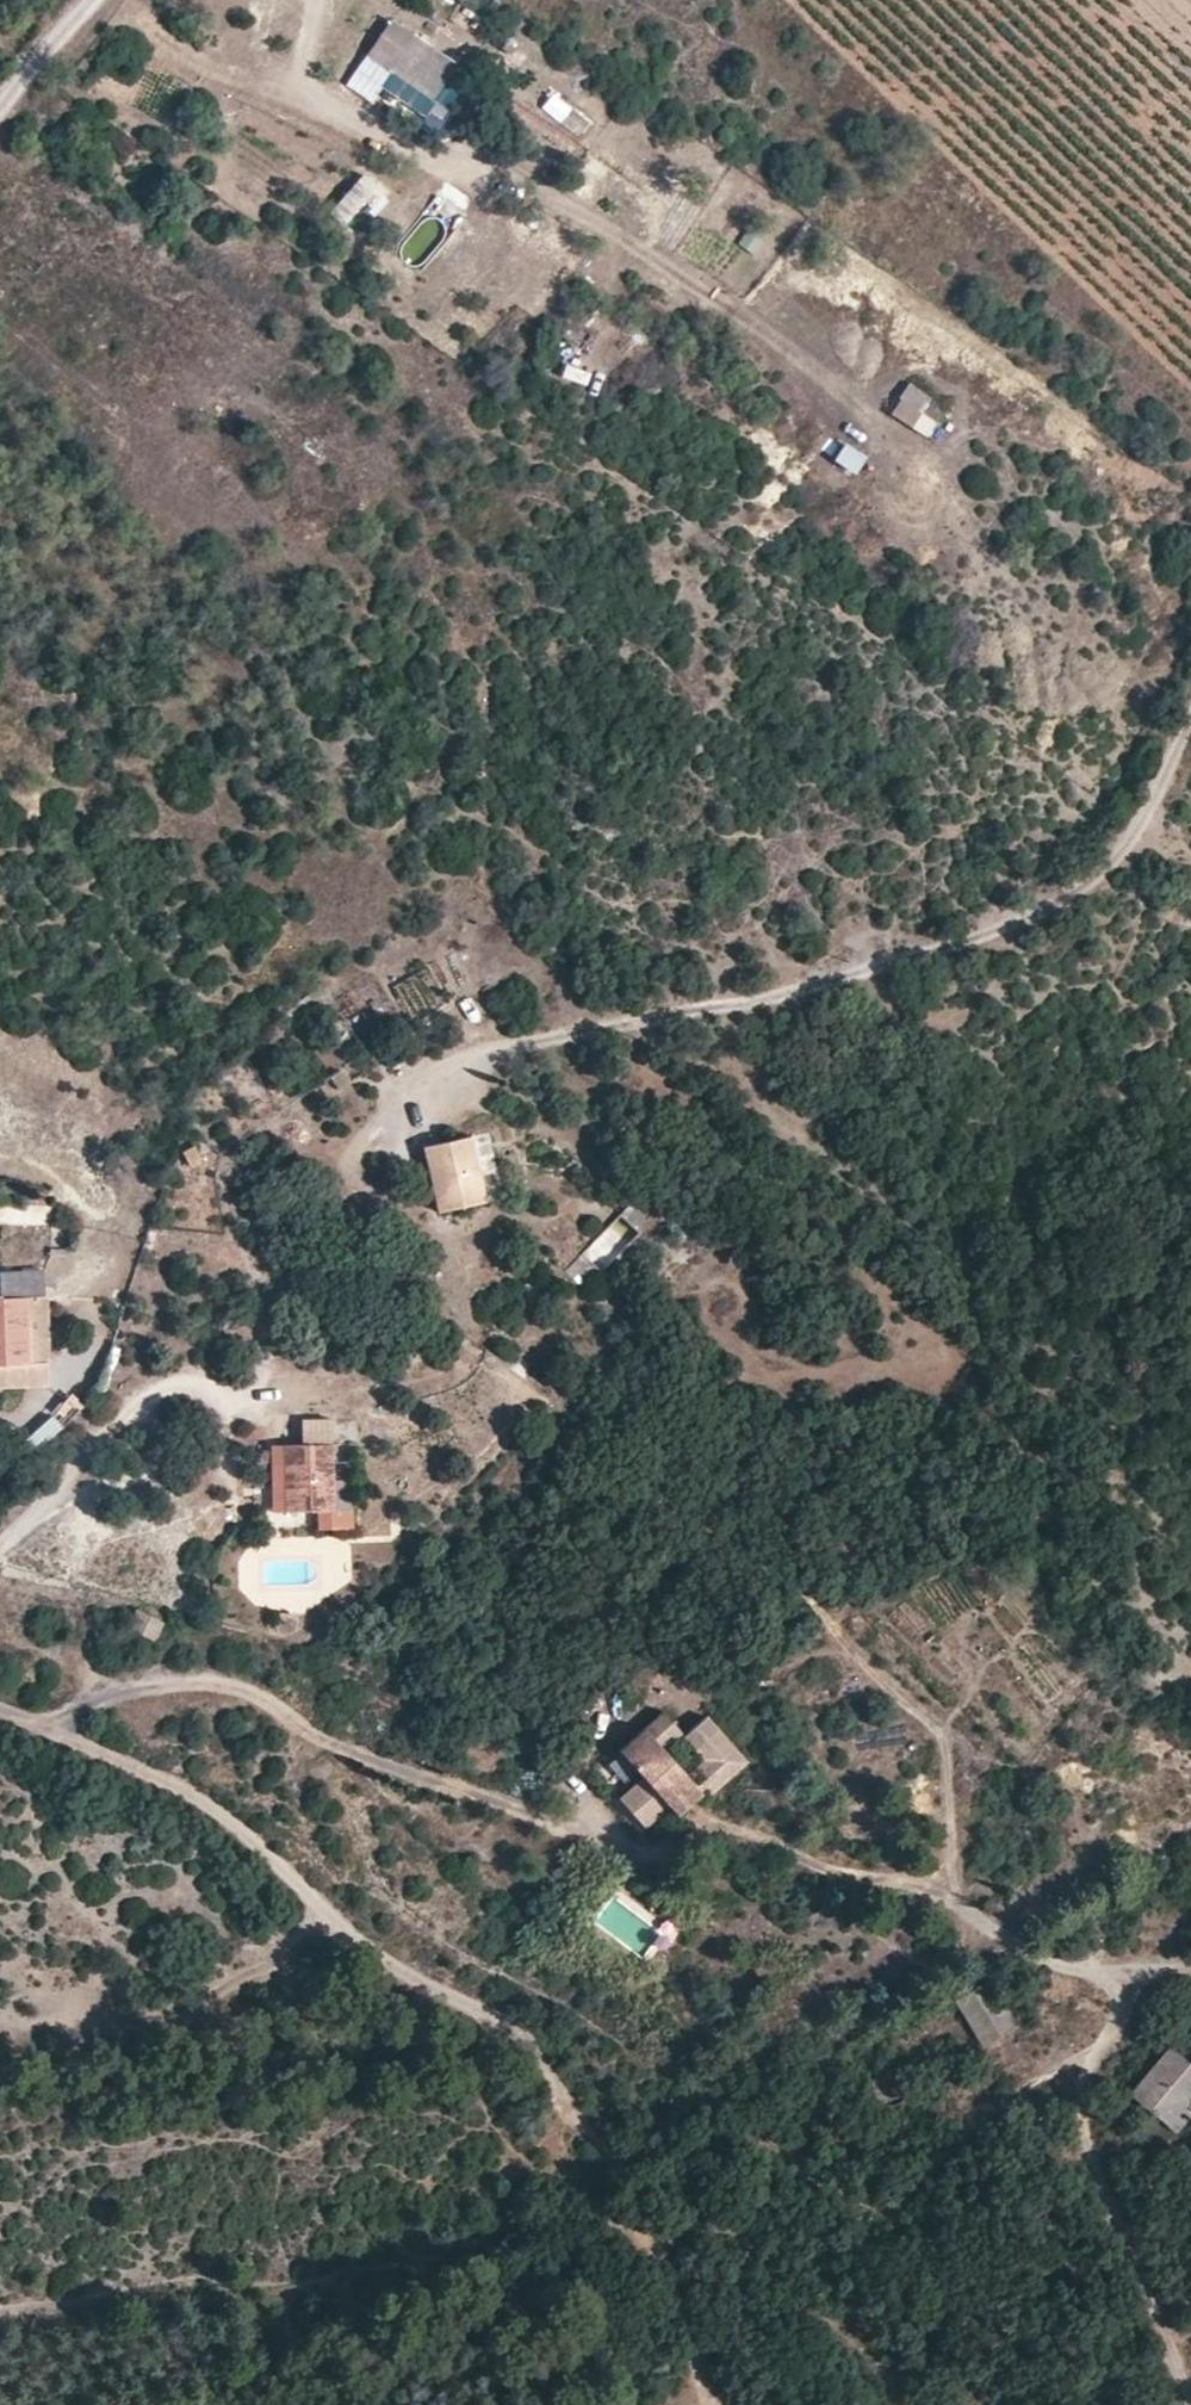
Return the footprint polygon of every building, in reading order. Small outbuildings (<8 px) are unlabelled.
[(397,73),(435,99),(457,66),(391,22),(369,54),(397,73)] [(368,171),(330,211),(345,225),(383,185),(368,171)] [(756,254),(764,237),(745,228),(737,244),(756,254)] [(562,379),(588,386),(591,371),(565,365),(562,379)] [(898,399),(889,410),(910,424),(919,412),(898,399)] [(846,443),(834,461),(858,477),(870,459),(846,443)] [(485,1202),(471,1141),(449,1146),(425,1152),(439,1213),(485,1202)] [(52,1203),(0,1201),(0,1220),(52,1221),(52,1203)] [(0,1273),(0,1286),(0,1301),(45,1300),(44,1272),(0,1273)] [(49,1299),(45,1300),(0,1301),(0,1366),(51,1365),(49,1299)] [(0,1366),(0,1391),(52,1390),(51,1365),(0,1366)] [(36,1447),(64,1431),(56,1418),(28,1435),(36,1447)] [(303,1445),(333,1444),(332,1419),(302,1420),(303,1445)] [(289,1445),(283,1446),(285,1513),(317,1512),(335,1511),(333,1444),(303,1445),(289,1445)] [(285,1513),(283,1446),(270,1446),(273,1513),(285,1513)] [(353,1510),(335,1511),(336,1531),(353,1530),(353,1510)] [(335,1511),(317,1512),(318,1531),(336,1531),(335,1511)] [(138,1604),(134,1611),(163,1618),(164,1618),(138,1604)] [(163,1618),(134,1611),(127,1623),(154,1637),(163,1618)] [(618,1755),(643,1784),(624,1801),(633,1812),(649,1829),(674,1807),(664,1796),(703,1762),(720,1781),(744,1760),(708,1718),(682,1740),(662,1718),(618,1755)] [(703,1762),(664,1796),(674,1807),(681,1815),(720,1781),(703,1762)] [(1016,2022),(986,1980),(953,1999),(981,2042),(1016,2022)] [(1170,2047),(1132,2096),(1178,2131),(1190,2115),(1190,2105),(1189,2103),(1190,2100),(1190,2063),(1170,2047)]
